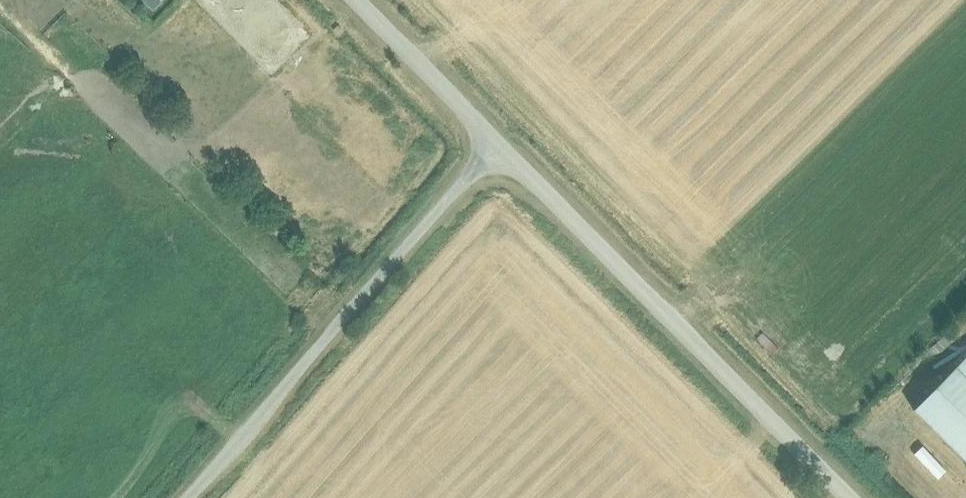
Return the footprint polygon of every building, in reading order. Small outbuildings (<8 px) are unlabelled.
[(144,2),(152,10),(161,2),(159,0),(146,0),(144,2)] [(965,462),(965,357),(914,410),(965,462)]
